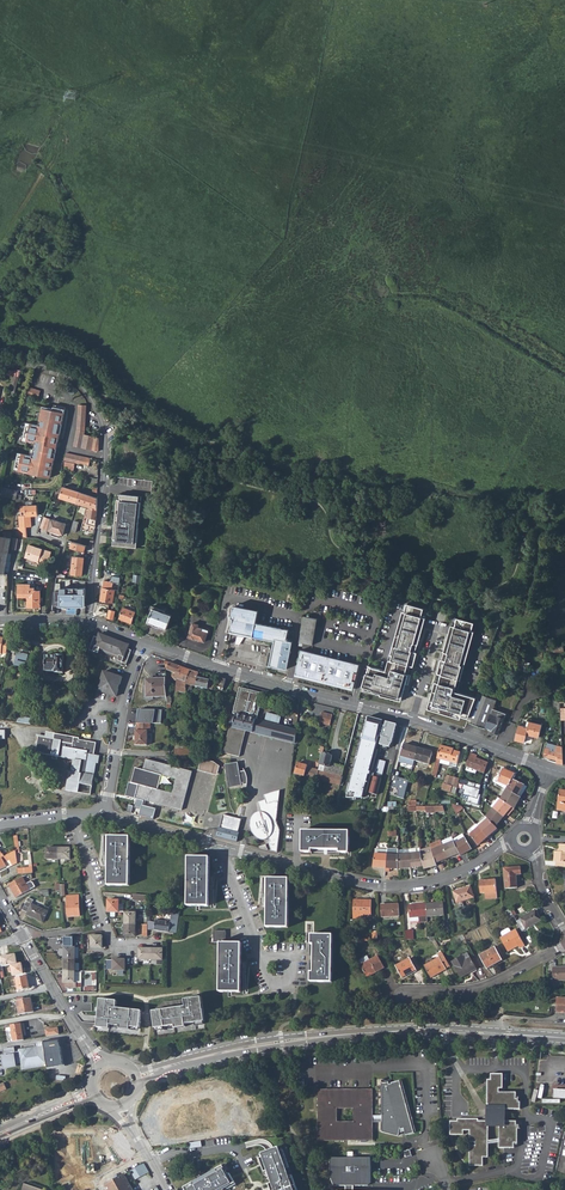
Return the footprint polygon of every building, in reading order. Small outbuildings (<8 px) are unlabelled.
[(14,395),(21,370),(17,370),(10,394),(14,395)] [(40,390),(28,386),(26,395),(38,398),(40,390)] [(65,407),(53,404),(53,407),(42,405),(37,424),(25,421),(22,439),(34,442),(32,454),(17,452),(14,471),(50,479),(65,407)] [(87,405),(78,404),(77,411),(77,427),(73,446),(81,447),(84,434),(85,431),(87,405)] [(91,449),(93,435),(84,434),(81,447),(91,449)] [(98,458),(66,451),(64,460),(75,462),(96,466),(98,458)] [(75,462),(63,460),(61,470),(74,471),(75,462)] [(1,486),(0,493),(0,497),(16,500),(17,493),(15,489),(1,486)] [(81,493),(63,487),(61,493),(59,497),(78,503),(81,493)] [(89,507),(97,510),(97,509),(98,507),(98,504),(98,498),(81,493),(78,503),(80,504),(88,507),(89,507)] [(142,497),(118,495),(113,546),(136,548),(142,497)] [(38,505),(21,505),(21,515),(32,515),(38,515),(38,505)] [(97,509),(89,507),(88,509),(87,509),(83,523),(95,527),(97,509)] [(32,515),(21,515),(19,515),(20,527),(18,527),(19,537),(27,537),(27,527),(32,527),(32,515)] [(51,518),(44,516),(41,527),(47,529),(51,518)] [(66,524),(52,520),(48,531),(63,535),(66,524)] [(79,522),(73,520),(71,530),(76,532),(79,522)] [(4,574),(11,538),(10,538),(3,536),(0,536),(0,573),(4,574)] [(18,539),(12,538),(10,549),(16,550),(18,539)] [(76,543),(72,542),(70,548),(75,550),(85,552),(86,546),(76,543)] [(28,545),(24,558),(48,566),(52,552),(28,545)] [(83,557),(73,556),(71,573),(82,574),(83,557)] [(35,584),(18,584),(18,597),(28,597),(28,608),(41,607),(41,590),(35,590),(35,584)] [(115,589),(101,586),(99,600),(113,603),(115,589)] [(60,607),(85,607),(85,588),(60,588),(60,592),(54,592),(53,605),(60,605),(60,607)] [(425,609),(406,604),(387,671),(369,667),(362,691),(406,702),(408,694),(410,694),(424,642),(420,641),(426,618),(422,617),(425,609)] [(164,610),(153,606),(147,622),(153,624),(159,626),(165,628),(171,614),(164,611),(164,610)] [(135,612),(123,607),(119,619),(131,623),(135,612)] [(258,612),(234,607),(232,619),(234,619),(231,632),(238,634),(236,644),(239,644),(240,643),(243,636),(243,635),(275,641),(270,666),(287,670),(293,642),(288,641),(288,639),(286,639),(288,630),(256,623),(258,612)] [(304,617),(299,646),(302,647),(303,644),(313,646),(318,619),(304,617)] [(467,722),(485,729),(486,728),(492,709),(496,700),(489,697),(490,695),(479,690),(476,699),(457,693),(475,632),(472,632),(475,623),(455,617),(446,648),(445,648),(433,692),(432,691),(427,708),(460,719),(460,716),(469,719),(467,722)] [(198,624),(192,622),(187,636),(198,641),(199,639),(205,641),(207,630),(197,626),(198,624)] [(129,645),(99,634),(98,638),(94,636),(89,650),(96,653),(97,650),(121,658),(120,661),(121,662),(122,659),(127,661),(131,650),(128,649),(129,645)] [(1,654),(1,653),(6,654),(9,640),(4,640),(5,638),(0,637),(0,654),(1,654)] [(563,644),(551,644),(551,652),(564,651),(563,644)] [(359,665),(312,653),(302,650),(300,657),(300,658),(298,664),(303,665),(300,675),(303,676),(353,689),(357,672),(359,665)] [(16,651),(14,665),(25,667),(28,654),(16,651)] [(55,655),(45,655),(44,670),(55,671),(54,672),(63,672),(63,655),(55,654),(55,655)] [(517,665),(529,669),(531,664),(519,659),(517,665)] [(191,670),(166,661),(166,669),(170,671),(176,674),(175,678),(178,680),(177,692),(178,692),(186,693),(186,691),(186,683),(191,670)] [(200,673),(191,670),(186,683),(186,691),(192,690),(192,685),(196,686),(199,678),(200,673)] [(103,671),(98,687),(97,690),(110,694),(117,697),(119,688),(118,688),(119,687),(120,684),(122,677),(116,675),(103,671)] [(147,694),(167,693),(167,692),(166,680),(166,678),(152,679),(152,681),(146,681),(147,694)] [(211,681),(199,678),(196,686),(204,688),(212,690),(215,682),(211,681)] [(224,688),(227,680),(220,678),(218,686),(224,688)] [(257,733),(295,744),(297,731),(279,726),(281,717),(267,713),(264,722),(256,720),(263,694),(240,688),(233,714),(237,714),(233,727),(245,730),(257,733)] [(563,700),(554,700),(554,714),(561,714),(561,709),(560,704),(564,703),(563,700)] [(505,714),(492,709),(486,728),(492,730),(492,732),(498,734),(503,721),(505,714)] [(138,710),(138,724),(151,724),(162,723),(163,711),(138,710)] [(330,726),(333,715),(323,713),(320,723),(330,726)] [(382,724),(383,719),(370,717),(365,735),(363,738),(350,790),(348,790),(347,796),(350,797),(351,791),(356,792),(355,797),(363,797),(380,735),(382,724)] [(398,724),(386,721),(385,725),(382,724),(380,735),(383,736),(381,744),(390,746),(394,742),(398,724)] [(541,725),(528,722),(527,728),(518,726),(515,741),(525,743),(526,735),(539,737),(541,725)] [(151,732),(151,724),(138,724),(138,731),(136,731),(136,746),(148,746),(148,732),(151,732)] [(229,726),(224,746),(240,751),(245,730),(233,727),(229,726)] [(50,756),(73,760),(71,773),(69,772),(65,791),(89,796),(95,764),(98,765),(99,757),(95,756),(88,755),(89,750),(95,751),(97,743),(80,740),(80,738),(57,734),(55,739),(53,739),(39,737),(36,753),(50,756)] [(400,763),(413,766),(415,761),(418,748),(405,744),(400,763)] [(240,751),(224,746),(223,752),(238,756),(240,751)] [(454,749),(440,746),(434,771),(438,772),(440,763),(449,766),(450,762),(457,764),(461,753),(453,751),(454,749)] [(557,760),(556,763),(564,765),(562,747),(558,746),(557,750),(547,747),(544,756),(557,760)] [(432,752),(418,748),(415,761),(429,764),(432,752)] [(474,754),(471,753),(466,766),(467,766),(477,770),(484,773),(488,763),(476,759),(473,758),(474,754)] [(332,757),(323,754),(322,759),(320,765),(330,768),(331,763),(332,757)] [(384,774),(386,760),(378,759),(376,772),(384,774)] [(136,799),(137,799),(143,801),(182,811),(193,772),(146,760),(144,771),(136,769),(132,784),(129,783),(126,796),(136,799)] [(199,771),(217,776),(219,767),(215,762),(208,760),(201,761),(199,771)] [(294,773),(316,779),(319,770),(308,767),(308,765),(297,762),(294,773)] [(345,767),(331,763),(330,768),(320,765),(319,770),(342,777),(345,769),(345,767)] [(237,764),(226,765),(228,778),(229,788),(242,787),(241,784),(243,783),(243,785),(246,784),(247,779),(246,777),(246,775),(245,773),(244,771),(238,772),(237,764)] [(316,779),(339,785),(342,777),(319,770),(316,779)] [(493,781),(494,783),(502,788),(507,790),(513,780),(515,775),(503,770),(502,772),(499,779),(495,778),(493,781)] [(374,775),(370,792),(378,794),(382,777),(374,775)] [(441,800),(439,806),(443,806),(444,806),(453,805),(453,804),(459,783),(459,779),(446,775),(442,789),(440,800),(441,800)] [(408,779),(394,776),(392,787),(396,788),(398,791),(397,796),(404,798),(408,779)] [(527,787),(513,780),(507,790),(518,797),(521,792),(523,793),(527,787)] [(468,785),(464,784),(461,794),(469,796),(467,802),(478,805),(481,795),(479,794),(481,789),(475,787),(476,783),(469,781),(468,785)] [(505,793),(501,800),(513,808),(515,809),(521,798),(518,797),(507,790),(502,788),(501,790),(505,793)] [(266,801),(267,805),(279,801),(280,791),(264,796),(266,801)] [(498,798),(491,807),(494,809),(504,818),(513,808),(501,800),(498,798)] [(143,801),(137,799),(135,807),(140,808),(139,815),(153,819),(156,808),(142,805),(143,801)] [(276,822),(279,801),(267,805),(266,801),(258,803),(261,812),(258,813),(257,813),(255,814),(254,815),(253,815),(252,816),(252,818),(251,819),(251,820),(250,823),(250,826),(250,828),(251,830),(252,833),(253,835),(255,836),(257,838),(258,839),(260,840),(261,840),(262,840),(264,840),(267,839),(268,839),(269,838),(270,842),(269,842),(272,852),(277,853),(280,831),(276,822)] [(389,802),(389,807),(390,807),(390,812),(400,812),(400,811),(400,807),(397,807),(397,802),(389,802)] [(453,805),(456,813),(463,807),(462,806),(453,804),(453,805)] [(494,809),(487,818),(496,828),(504,818),(494,809)] [(241,820),(223,816),(220,828),(219,827),(216,836),(237,842),(239,833),(237,833),(241,820)] [(487,818),(478,825),(489,838),(498,830),(496,828),(487,818)] [(478,825),(469,833),(479,847),(489,838),(478,825)] [(350,832),(303,831),(303,852),(312,852),(313,850),(340,851),(340,853),(350,853),(350,832)] [(463,834),(453,839),(454,839),(460,854),(461,857),(473,851),(463,834)] [(130,837),(109,837),(108,885),(129,886),(130,837)] [(442,838),(431,842),(432,847),(436,863),(448,859),(443,844),(442,838)] [(454,839),(443,844),(448,859),(460,854),(454,839)] [(554,862),(557,862),(564,863),(564,844),(560,843),(559,850),(560,850),(560,852),(558,852),(555,851),(554,862)] [(46,858),(58,858),(58,847),(46,847),(46,858)] [(70,859),(70,847),(58,847),(58,858),(70,859)] [(432,847),(422,849),(422,854),(424,867),(425,870),(437,867),(436,863),(432,847)] [(373,867),(386,868),(387,855),(388,849),(376,848),(376,854),(373,867)] [(390,869),(398,869),(399,852),(399,850),(388,849),(387,855),(386,868),(385,873),(389,873),(390,869)] [(411,868),(424,867),(422,854),(422,849),(410,851),(411,868)] [(17,860),(16,851),(8,855),(10,860),(11,862),(17,860)] [(410,851),(399,852),(398,869),(411,868),(410,851)] [(5,863),(10,860),(8,855),(4,857),(2,858),(5,863)] [(209,857),(188,857),(187,906),(208,906),(209,857)] [(13,865),(11,862),(10,860),(5,863),(7,867),(8,868),(13,865)] [(521,867),(503,869),(505,890),(517,888),(516,875),(521,875),(521,867)] [(22,877),(8,885),(16,898),(35,887),(32,881),(26,884),(22,877)] [(289,879),(268,878),(267,914),(267,927),(288,927),(289,879)] [(496,880),(479,881),(480,894),(485,893),(485,900),(497,899),(496,880)] [(470,888),(453,894),(457,905),(474,898),(470,888)] [(78,896),(66,896),(68,917),(80,916),(78,896)] [(28,897),(22,910),(27,912),(26,915),(43,922),(47,911),(31,904),(33,900),(28,897)] [(118,912),(119,900),(107,900),(107,912),(109,912),(118,912)] [(371,901),(353,901),(352,920),(361,920),(361,915),(371,915),(371,901)] [(443,902),(425,904),(426,916),(426,917),(444,916),(443,902)] [(386,905),(380,906),(381,917),(399,916),(398,904),(386,905)] [(419,916),(426,916),(425,904),(408,905),(410,917),(411,922),(419,921),(419,916)] [(509,920),(514,917),(514,916),(510,909),(505,912),(509,920)] [(535,911),(520,919),(526,929),(540,921),(535,911)] [(125,912),(125,924),(136,924),(136,913),(125,912)] [(147,929),(176,933),(179,914),(172,912),(171,921),(156,919),(156,921),(147,920),(147,925),(147,929)] [(135,936),(136,924),(125,924),(124,936),(135,936)] [(503,937),(501,938),(508,951),(519,946),(520,948),(525,946),(516,930),(512,932),(510,929),(509,928),(502,932),(502,934),(503,937)] [(225,931),(213,931),(213,942),(220,942),(219,991),(240,991),(241,943),(225,942),(225,931)] [(91,947),(102,947),(103,935),(91,935),(91,947)] [(333,936),(311,935),(311,945),(313,945),(312,973),(310,973),(310,982),(331,983),(333,936)] [(73,937),(64,937),(64,959),(75,959),(75,958),(79,958),(79,949),(75,949),(75,947),(72,947),(73,937)] [(495,947),(479,956),(486,969),(502,960),(495,947)] [(139,959),(151,960),(152,948),(140,948),(139,959)] [(151,960),(163,960),(163,949),(152,948),(151,960)] [(446,968),(449,966),(441,951),(437,954),(439,957),(424,965),(430,978),(446,969),(446,968)] [(15,953),(0,955),(2,966),(11,965),(14,977),(15,977),(24,974),(22,962),(17,962),(15,953)] [(468,954),(452,962),(461,978),(476,969),(468,954)] [(366,957),(357,962),(365,976),(374,971),(375,972),(383,967),(377,955),(368,960),(366,957)] [(408,958),(394,966),(401,978),(415,970),(408,958)] [(74,971),(75,959),(64,959),(64,970),(74,971)] [(113,970),(125,971),(125,966),(126,959),(114,959),(113,960),(105,960),(106,968),(113,969),(113,970)] [(552,967),(553,980),(554,980),(554,984),(560,983),(560,980),(564,980),(564,966),(552,967)] [(74,973),(74,971),(64,970),(63,982),(65,982),(81,983),(82,973),(74,973)] [(15,977),(15,978),(18,990),(30,987),(27,974),(24,974),(15,977)] [(201,996),(165,1001),(156,1008),(157,1010),(151,1010),(154,1029),(173,1026),(174,1029),(186,1027),(186,1024),(205,1021),(201,996)] [(557,997),(557,1012),(564,1012),(564,997),(557,997)] [(31,998),(17,1001),(20,1014),(34,1012),(31,998)] [(116,1001),(99,999),(97,1026),(109,1028),(109,1024),(119,1025),(119,1028),(129,1029),(129,1026),(139,1027),(141,1011),(115,1008),(116,1001)] [(11,1026),(14,1042),(24,1040),(21,1024),(11,1026)] [(45,1029),(46,1036),(59,1034),(57,1027),(45,1029)] [(15,1052),(15,1047),(3,1049),(4,1055),(0,1055),(3,1068),(16,1066),(16,1064),(21,1063),(22,1069),(47,1066),(62,1063),(59,1051),(57,1040),(37,1043),(38,1048),(34,1048),(33,1046),(18,1049),(19,1051),(17,1052),(15,1052)] [(469,1148),(469,1167),(482,1167),(482,1158),(487,1158),(487,1142),(487,1127),(498,1127),(498,1135),(499,1135),(499,1140),(499,1143),(499,1150),(514,1150),(514,1145),(518,1145),(518,1128),(517,1128),(517,1123),(505,1123),(505,1122),(505,1121),(505,1120),(505,1119),(504,1118),(504,1117),(503,1116),(503,1115),(502,1115),(502,1114),(500,1113),(499,1112),(498,1112),(498,1111),(498,1110),(521,1111),(521,1103),(517,1103),(517,1094),(500,1093),(500,1089),(504,1090),(504,1075),(492,1075),(492,1081),(489,1081),(488,1106),(489,1106),(489,1110),(488,1110),(487,1122),(478,1122),(478,1120),(457,1120),(457,1122),(449,1122),(449,1136),(463,1136),(463,1131),(469,1131),(469,1143),(474,1143),(475,1147),(469,1148)] [(372,1089),(318,1089),(318,1140),(372,1140),(372,1120),(381,1120),(381,1132),(394,1135),(395,1135),(396,1135),(398,1132),(401,1131),(404,1130),(405,1133),(413,1131),(410,1119),(399,1079),(390,1081),(391,1082),(388,1083),(388,1080),(381,1079),(381,1115),(372,1115),(372,1089)] [(554,1097),(564,1098),(564,1092),(562,1092),(562,1090),(554,1090),(554,1097)] [(206,1132),(214,1129),(206,1100),(167,1111),(166,1107),(164,1106),(162,1107),(161,1107),(160,1107),(158,1109),(157,1110),(155,1111),(155,1113),(154,1113),(154,1116),(154,1118),(154,1121),(155,1123),(157,1122),(159,1128),(161,1127),(165,1139),(205,1128),(206,1132)] [(120,1138),(120,1131),(120,1130),(107,1130),(107,1138),(120,1138)] [(94,1135),(86,1139),(91,1148),(98,1145),(94,1135)] [(104,1143),(94,1148),(103,1165),(113,1159),(104,1143)] [(269,1184),(271,1189),(297,1189),(283,1150),(280,1151),(279,1146),(262,1152),(264,1156),(260,1157),(266,1175),(269,1174),(272,1182),(269,1184)] [(329,1157),(329,1173),(334,1185),(346,1185),(346,1189),(354,1189),(354,1185),(368,1185),(370,1182),(370,1157),(353,1157),(353,1151),(347,1151),(347,1157),(329,1157)] [(184,1187),(186,1189),(226,1189),(237,1184),(225,1163),(184,1187)] [(60,1170),(63,1176),(65,1175),(73,1189),(80,1186),(82,1189),(92,1189),(87,1181),(84,1175),(82,1177),(81,1174),(77,1167),(72,1170),(69,1164),(60,1170)] [(136,1180),(145,1174),(149,1172),(144,1164),(131,1171),(136,1180)] [(124,1174),(104,1185),(107,1189),(133,1189),(124,1174)]
